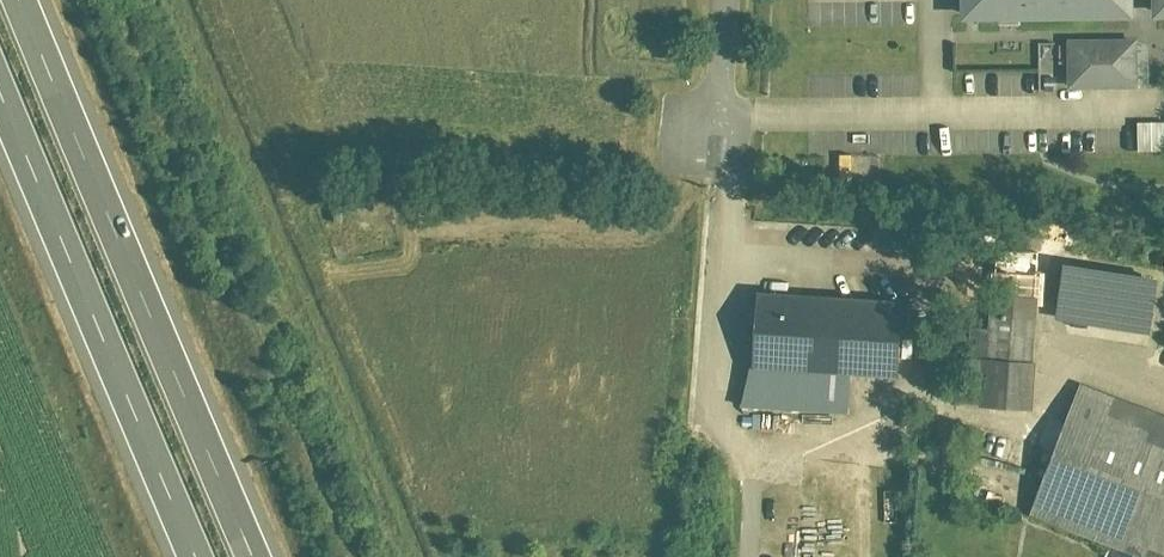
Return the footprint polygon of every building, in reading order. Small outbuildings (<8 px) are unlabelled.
[(963,26),(1149,23),(1149,3),(1163,3),(1163,0),(962,0),(963,26)] [(1144,43),(1074,45),(1074,93),(1145,92),(1144,43)] [(1134,150),(1163,150),(1163,121),(1133,121),(1134,150)] [(825,180),(851,181),(852,155),(825,154),(825,180)] [(1013,249),(1039,251),(1040,232),(1014,230),(1013,249)] [(1052,264),(1045,320),(1144,332),(1147,310),(1157,311),(1161,278),(1052,264)] [(900,307),(755,294),(748,369),(893,382),(900,307)] [(962,405),(1027,409),(1033,296),(988,294),(986,328),(966,327),(962,405)] [(1073,384),(1019,525),(1103,556),(1163,556),(1163,419),(1073,384)]
